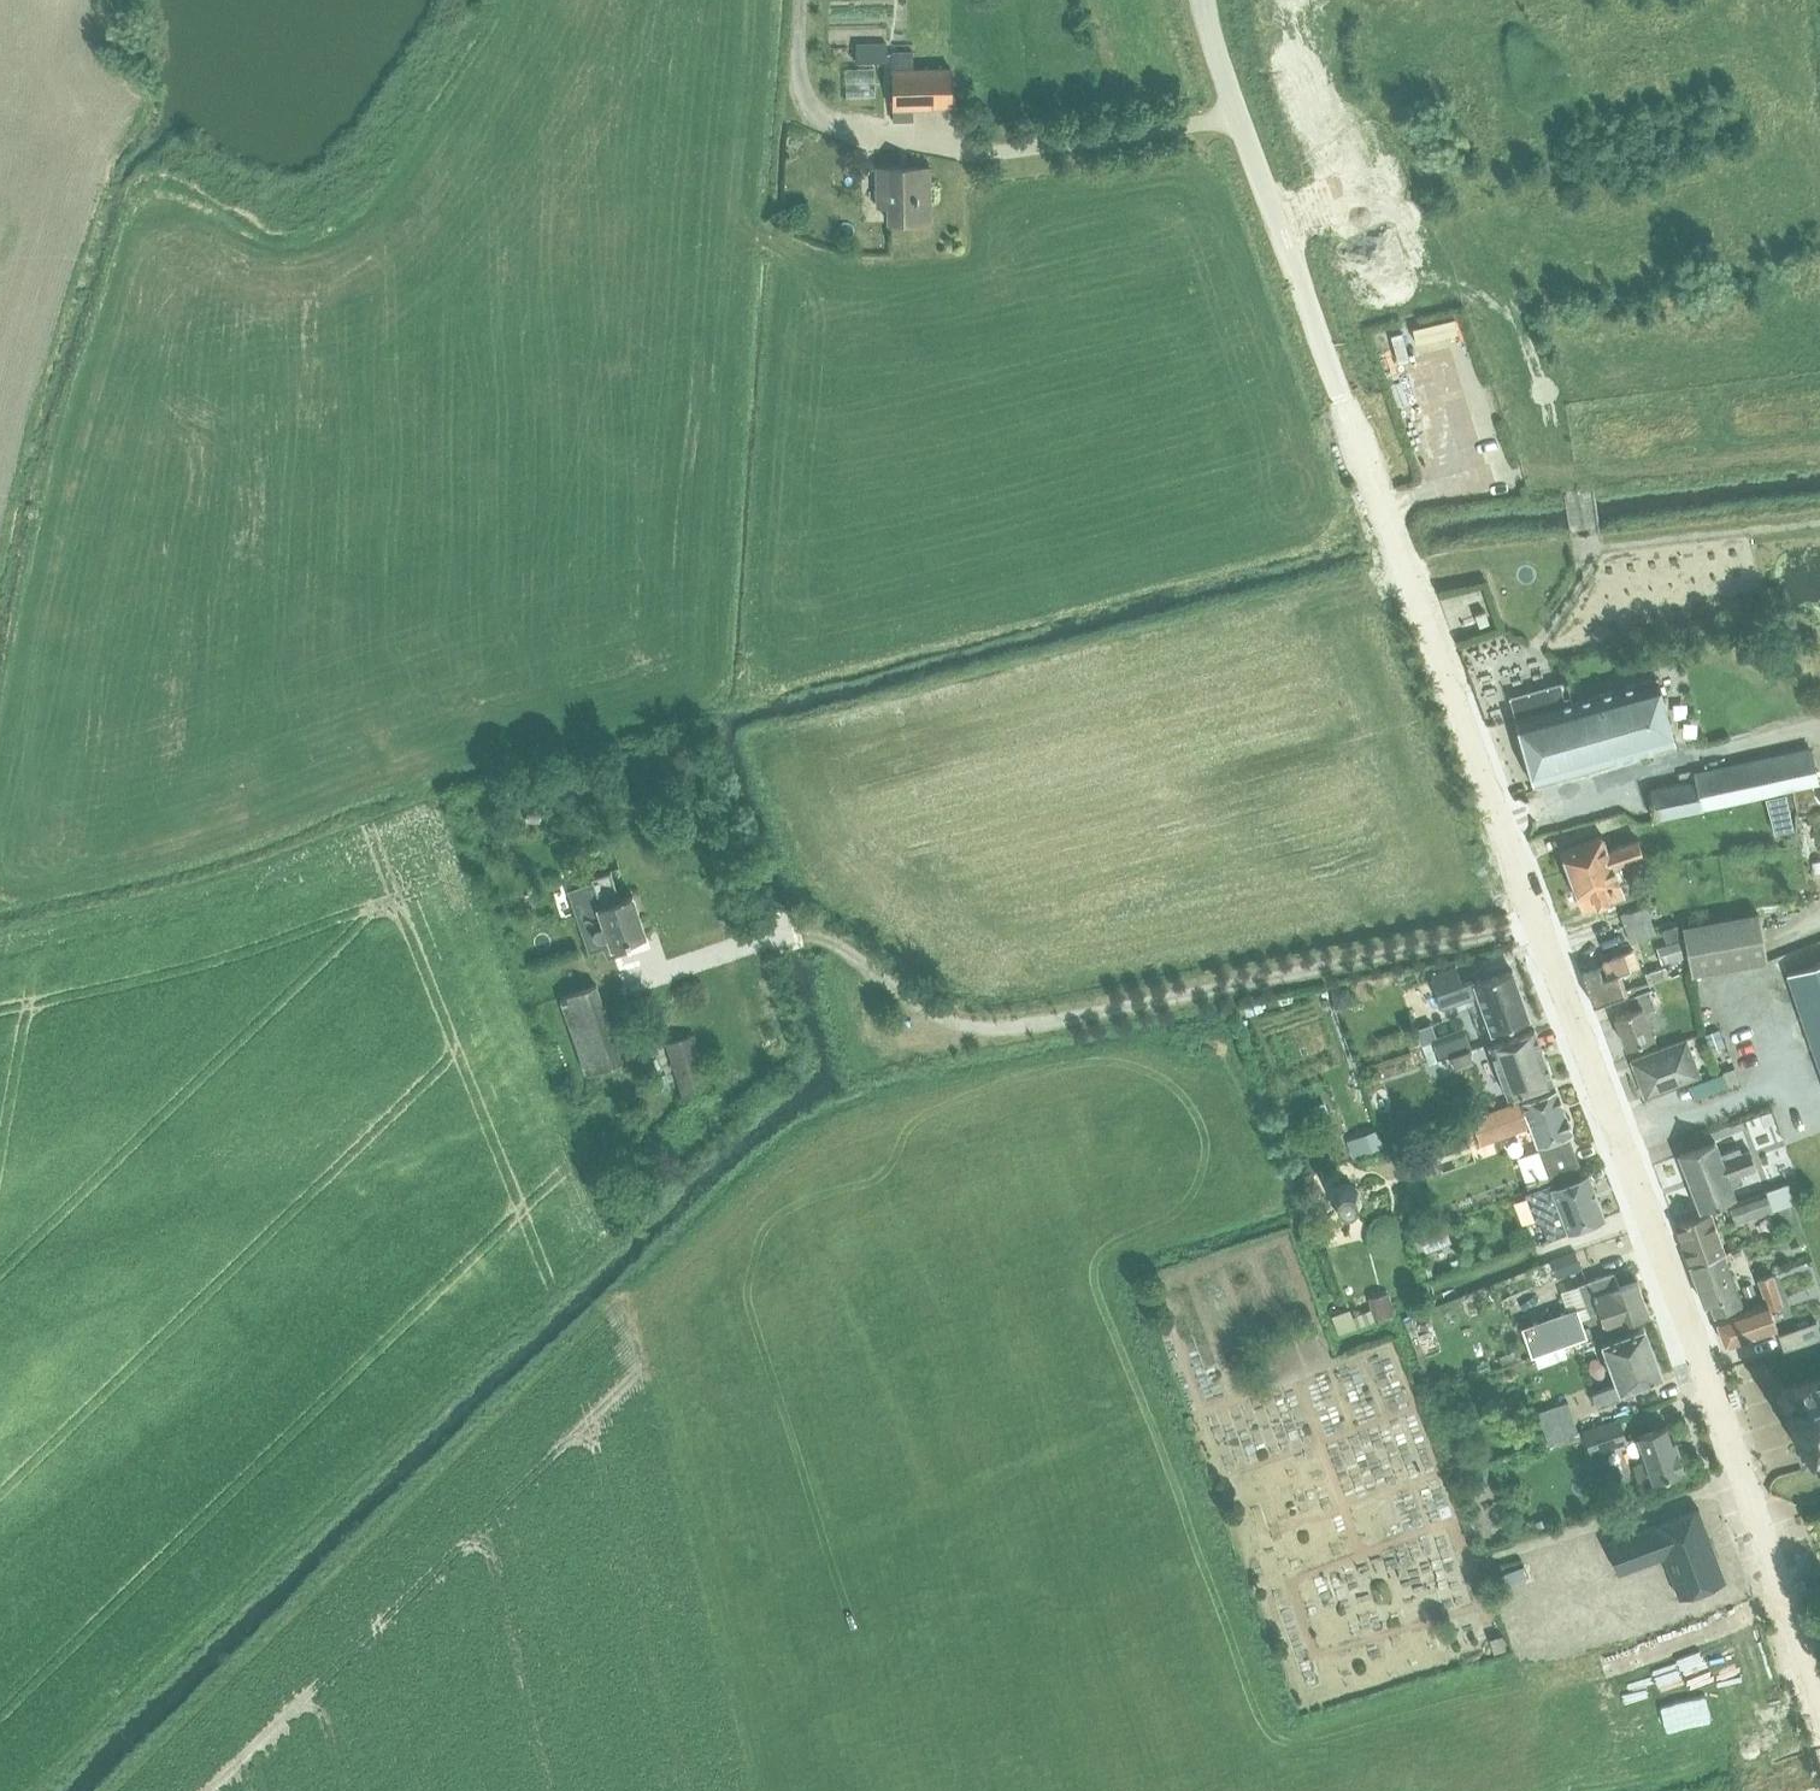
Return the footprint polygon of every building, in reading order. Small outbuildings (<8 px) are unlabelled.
[(887,62),(887,44),(857,44),(857,62),(887,62)] [(913,109),(952,108),(951,69),(914,70),(913,53),(892,53),(893,108),(893,122),(913,121),(913,109)] [(929,167),(877,168),(878,206),(888,206),(889,222),(930,221),(929,167)] [(1587,529),(1586,553),(1609,554),(1610,530),(1587,529)] [(1489,623),(1485,611),(1476,615),(1480,626),(1489,623)] [(1515,717),(1534,784),(1676,744),(1657,677),(1515,717)] [(1657,819),(1819,785),(1811,750),(1694,775),(1695,779),(1651,789),(1657,819)] [(1786,794),(1766,798),(1771,815),(1790,811),(1786,794)] [(1603,835),(1561,850),(1568,869),(1588,862),(1592,870),(1614,862),(1618,873),(1622,871),(1620,864),(1643,856),(1636,838),(1608,848),(1603,835)] [(1588,862),(1568,869),(1584,912),(1626,897),(1618,873),(1614,862),(1592,870),(1588,862)] [(647,935),(633,895),(621,899),(611,870),(592,877),(594,883),(585,886),(571,891),(575,905),(591,951),(605,946),(609,956),(626,950),(624,943),(647,935)] [(1793,893),(1777,896),(1780,911),(1796,908),(1793,893)] [(1621,917),(1625,930),(1653,921),(1648,907),(1621,917)] [(1768,960),(1759,913),(1683,926),(1691,973),(1768,960)] [(1657,935),(1653,921),(1625,930),(1631,945),(1657,935)] [(1680,941),(1666,945),(1671,962),(1685,958),(1680,941)] [(1605,966),(1583,973),(1594,1004),(1629,992),(1623,974),(1643,967),(1636,949),(1603,961),(1605,966)] [(1494,1031),(1533,1017),(1516,971),(1479,984),(1477,979),(1466,983),(1459,964),(1433,974),(1445,1006),(1480,994),(1494,1031)] [(1819,1069),(1819,964),(1788,975),(1819,1069)] [(1666,966),(1647,973),(1651,985),(1669,978),(1666,966)] [(623,1062),(597,985),(561,997),(587,1074),(623,1062)] [(1347,987),(1332,991),(1336,1008),(1352,1004),(1347,987)] [(1649,1012),(1659,1008),(1652,990),(1630,998),(1634,1009),(1618,1015),(1630,1047),(1658,1037),(1649,1012)] [(1248,1015),(1264,1010),(1261,1002),(1245,1008),(1248,1015)] [(1428,1024),(1417,1028),(1422,1042),(1433,1038),(1428,1024)] [(1492,1044),(1510,1095),(1555,1079),(1537,1028),(1492,1044)] [(1723,1046),(1718,1032),(1705,1036),(1710,1051),(1723,1046)] [(684,1099),(712,1089),(693,1033),(665,1042),(684,1099)] [(1703,1076),(1689,1040),(1635,1060),(1649,1097),(1703,1076)] [(1432,1042),(1423,1045),(1429,1064),(1439,1061),(1432,1042)] [(1470,1049),(1452,1056),(1456,1069),(1474,1063),(1470,1049)] [(1534,1125),(1543,1148),(1519,1157),(1529,1183),(1581,1164),(1572,1137),(1567,1139),(1566,1134),(1575,1131),(1560,1089),(1527,1101),(1525,1097),(1473,1116),(1483,1143),(1534,1125)] [(1326,1100),(1315,1104),(1319,1115),(1330,1110),(1326,1100)] [(1379,1128),(1349,1140),(1355,1157),(1385,1146),(1379,1128)] [(1741,1153),(1739,1147),(1722,1154),(1717,1141),(1682,1154),(1702,1209),(1736,1197),(1730,1179),(1758,1169),(1751,1149),(1741,1153)] [(1554,1187),(1527,1198),(1536,1222),(1540,1220),(1547,1239),(1571,1230),(1606,1218),(1606,1217),(1590,1174),(1554,1187)] [(1365,1194),(1364,1193),(1364,1192),(1363,1191),(1362,1190),(1362,1189),(1361,1188),(1360,1187),(1359,1187),(1358,1186),(1357,1185),(1356,1185),(1355,1185),(1354,1184),(1353,1184),(1352,1184),(1351,1184),(1350,1184),(1349,1184),(1347,1184),(1346,1184),(1345,1185),(1344,1185),(1343,1186),(1342,1186),(1341,1187),(1340,1188),(1339,1189),(1338,1190),(1337,1190),(1337,1192),(1336,1193),(1336,1194),(1335,1195),(1335,1196),(1335,1197),(1335,1198),(1335,1199),(1335,1200),(1335,1201),(1335,1202),(1335,1203),(1336,1205),(1336,1206),(1337,1206),(1337,1208),(1338,1209),(1339,1210),(1340,1211),(1341,1211),(1342,1212),(1343,1213),(1344,1213),(1345,1214),(1346,1214),(1347,1214),(1348,1214),(1349,1215),(1350,1215),(1351,1215),(1352,1214),(1353,1214),(1354,1214),(1356,1214),(1357,1213),(1358,1212),(1359,1212),(1360,1211),(1361,1210),(1362,1209),(1363,1208),(1363,1207),(1364,1206),(1364,1205),(1365,1204),(1365,1203),(1365,1202),(1365,1201),(1365,1199),(1365,1198),(1365,1197),(1365,1196),(1365,1194)] [(1740,1220),(1776,1208),(1770,1191),(1734,1203),(1740,1220)] [(1713,1211),(1677,1223),(1685,1247),(1691,1265),(1732,1250),(1730,1244),(1726,1246),(1713,1211)] [(1445,1225),(1421,1235),(1427,1252),(1452,1242),(1445,1225)] [(1535,1225),(1507,1236),(1512,1249),(1540,1239),(1535,1225)] [(1732,1250),(1691,1265),(1695,1275),(1705,1304),(1711,1302),(1715,1313),(1715,1314),(1716,1313),(1745,1304),(1729,1258),(1734,1256),(1732,1250)] [(1580,1270),(1573,1253),(1553,1261),(1559,1278),(1580,1270)] [(1525,1326),(1522,1327),(1532,1357),(1535,1356),(1652,1314),(1640,1281),(1621,1287),(1616,1271),(1581,1283),(1592,1314),(1583,1317),(1579,1308),(1525,1326)] [(1717,1318),(1717,1319),(1717,1320),(1720,1319),(1722,1323),(1719,1324),(1727,1346),(1780,1327),(1773,1308),(1785,1304),(1774,1274),(1761,1278),(1769,1300),(1717,1318)] [(1752,1283),(1743,1286),(1747,1296),(1756,1293),(1752,1283)] [(1387,1293),(1368,1299),(1371,1308),(1374,1318),(1393,1312),(1387,1293)] [(1349,1308),(1331,1315),(1338,1334),(1356,1327),(1375,1320),(1374,1318),(1371,1308),(1352,1315),(1349,1308)] [(1817,1320),(1779,1333),(1784,1349),(1819,1338),(1819,1330),(1817,1320)] [(1649,1380),(1664,1374),(1646,1327),(1606,1342),(1621,1384),(1595,1393),(1600,1406),(1621,1398),(1625,1391),(1631,1394),(1637,1393),(1640,1386),(1646,1389),(1652,1387),(1649,1380)] [(1778,1397),(1781,1398),(1783,1404),(1781,1406),(1782,1407),(1784,1405),(1790,1409),(1792,1414),(1788,1416),(1788,1417),(1789,1420),(1793,1418),(1794,1419),(1798,1434),(1794,1436),(1795,1440),(1795,1441),(1799,1439),(1800,1442),(1800,1443),(1803,1442),(1804,1445),(1812,1443),(1817,1459),(1818,1460),(1815,1461),(1815,1462),(1815,1463),(1818,1463),(1819,1468),(1819,1379),(1810,1381),(1809,1378),(1807,1379),(1808,1382),(1798,1385),(1797,1381),(1795,1382),(1796,1385),(1787,1388),(1786,1384),(1784,1385),(1785,1389),(1781,1395),(1778,1395),(1778,1396),(1778,1397)] [(1550,1441),(1580,1432),(1571,1400),(1540,1410),(1550,1441)] [(1594,1452),(1628,1442),(1622,1420),(1587,1431),(1594,1452)] [(1642,1434),(1650,1460),(1637,1465),(1643,1483),(1686,1469),(1676,1440),(1672,1441),(1667,1426),(1642,1434)] [(1630,1535),(1607,1543),(1615,1564),(1662,1547),(1665,1556),(1680,1597),(1691,1594),(1703,1589),(1726,1580),(1718,1559),(1711,1539),(1699,1508),(1668,1520),(1630,1535)] [(1534,1522),(1537,1528),(1548,1525),(1546,1518),(1534,1522)] [(1502,1634),(1489,1638),(1493,1653),(1506,1650),(1502,1634)]
